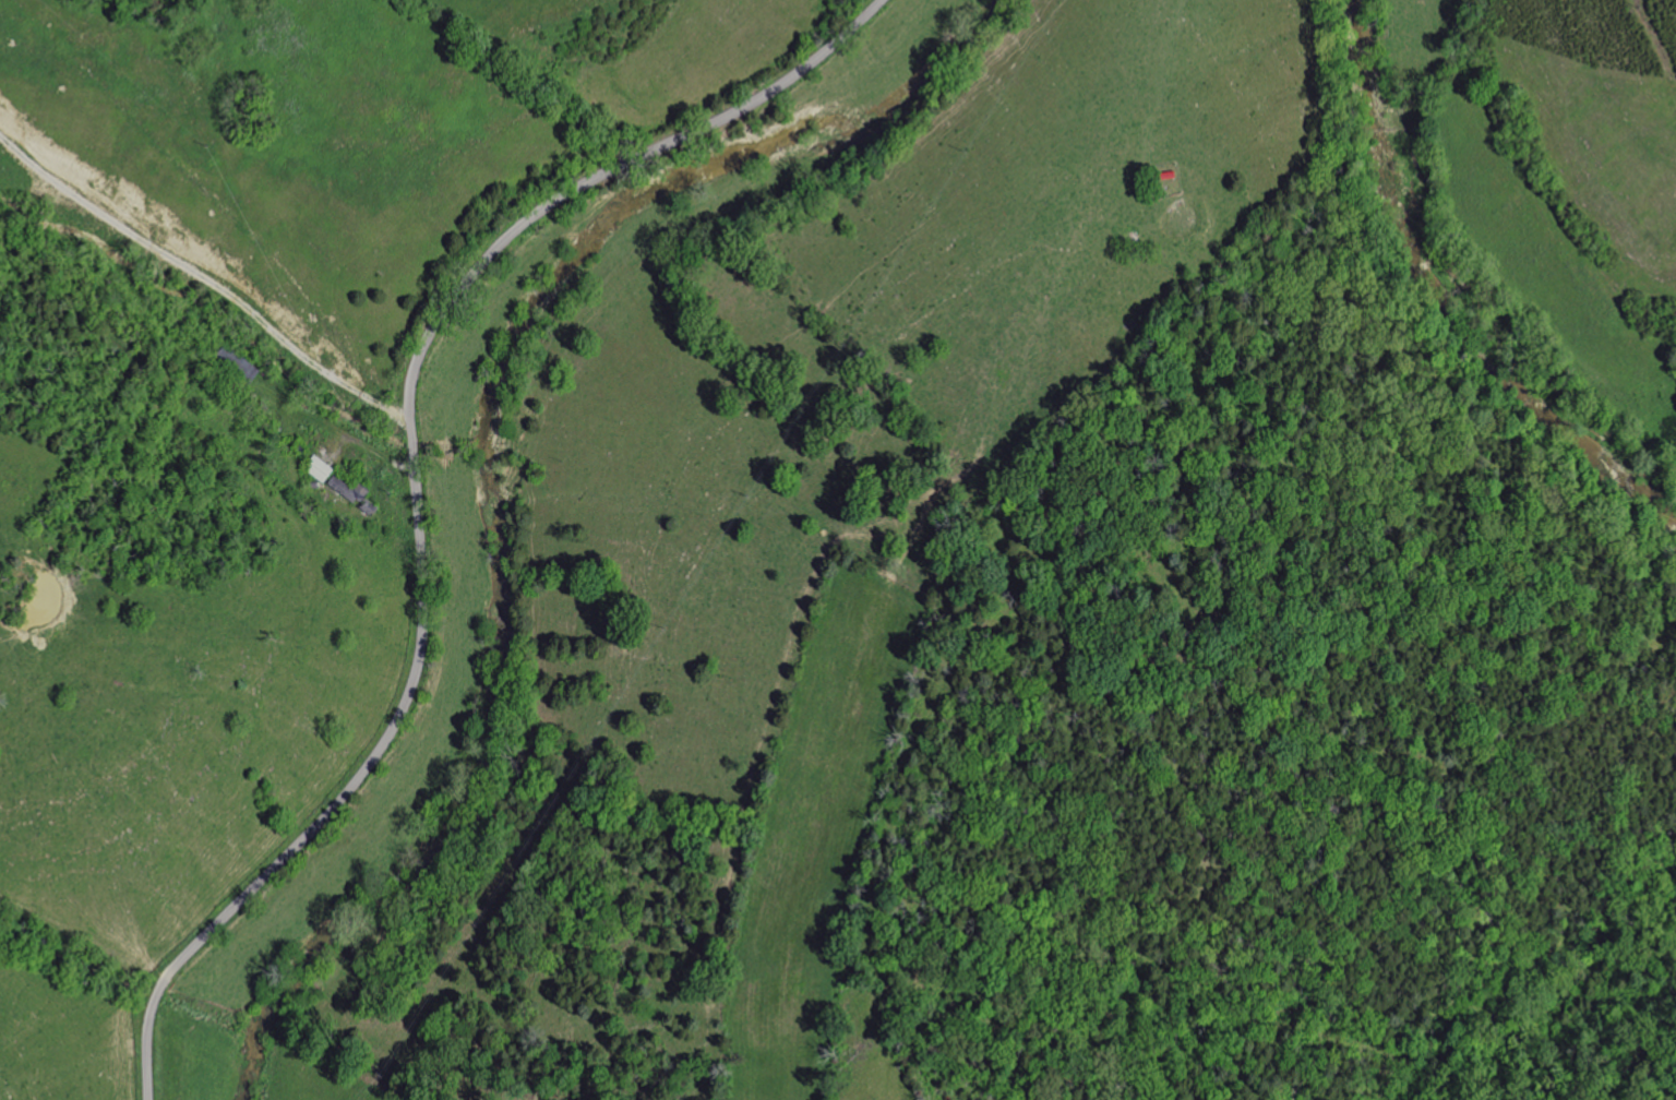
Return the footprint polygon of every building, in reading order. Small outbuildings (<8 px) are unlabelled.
[(327,483),(336,467),(315,456),(306,472),(327,483)] [(331,481),(371,518),(381,507),(368,495),(372,491),(362,482),(356,489),(338,473),(331,481)]
